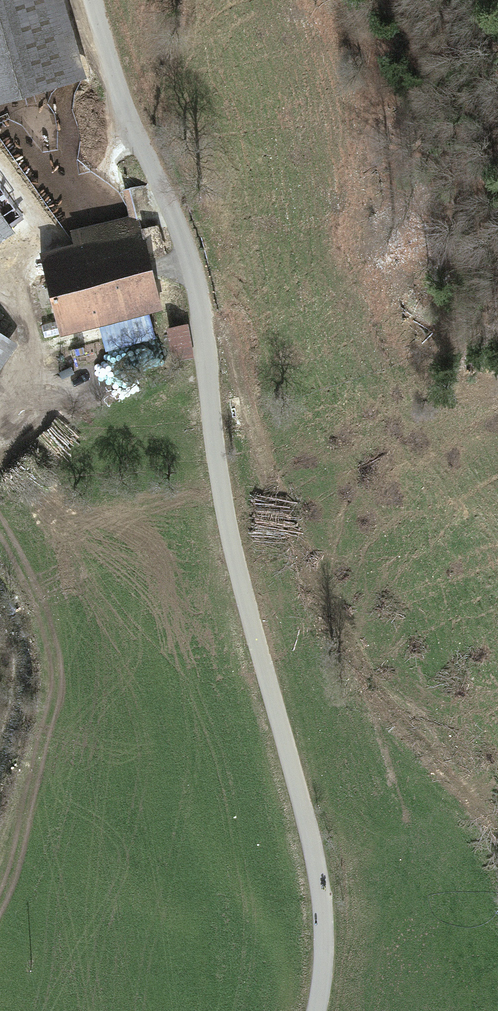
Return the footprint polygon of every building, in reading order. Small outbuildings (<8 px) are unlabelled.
[(86,76),(62,0),(0,0),(0,103),(86,76)] [(72,244),(39,252),(61,329),(99,320),(105,346),(145,337),(139,311),(161,305),(145,249),(158,245),(153,224),(139,228),(136,214),(69,230),(72,244)] [(186,324),(168,327),(173,359),(191,356),(186,324)]
